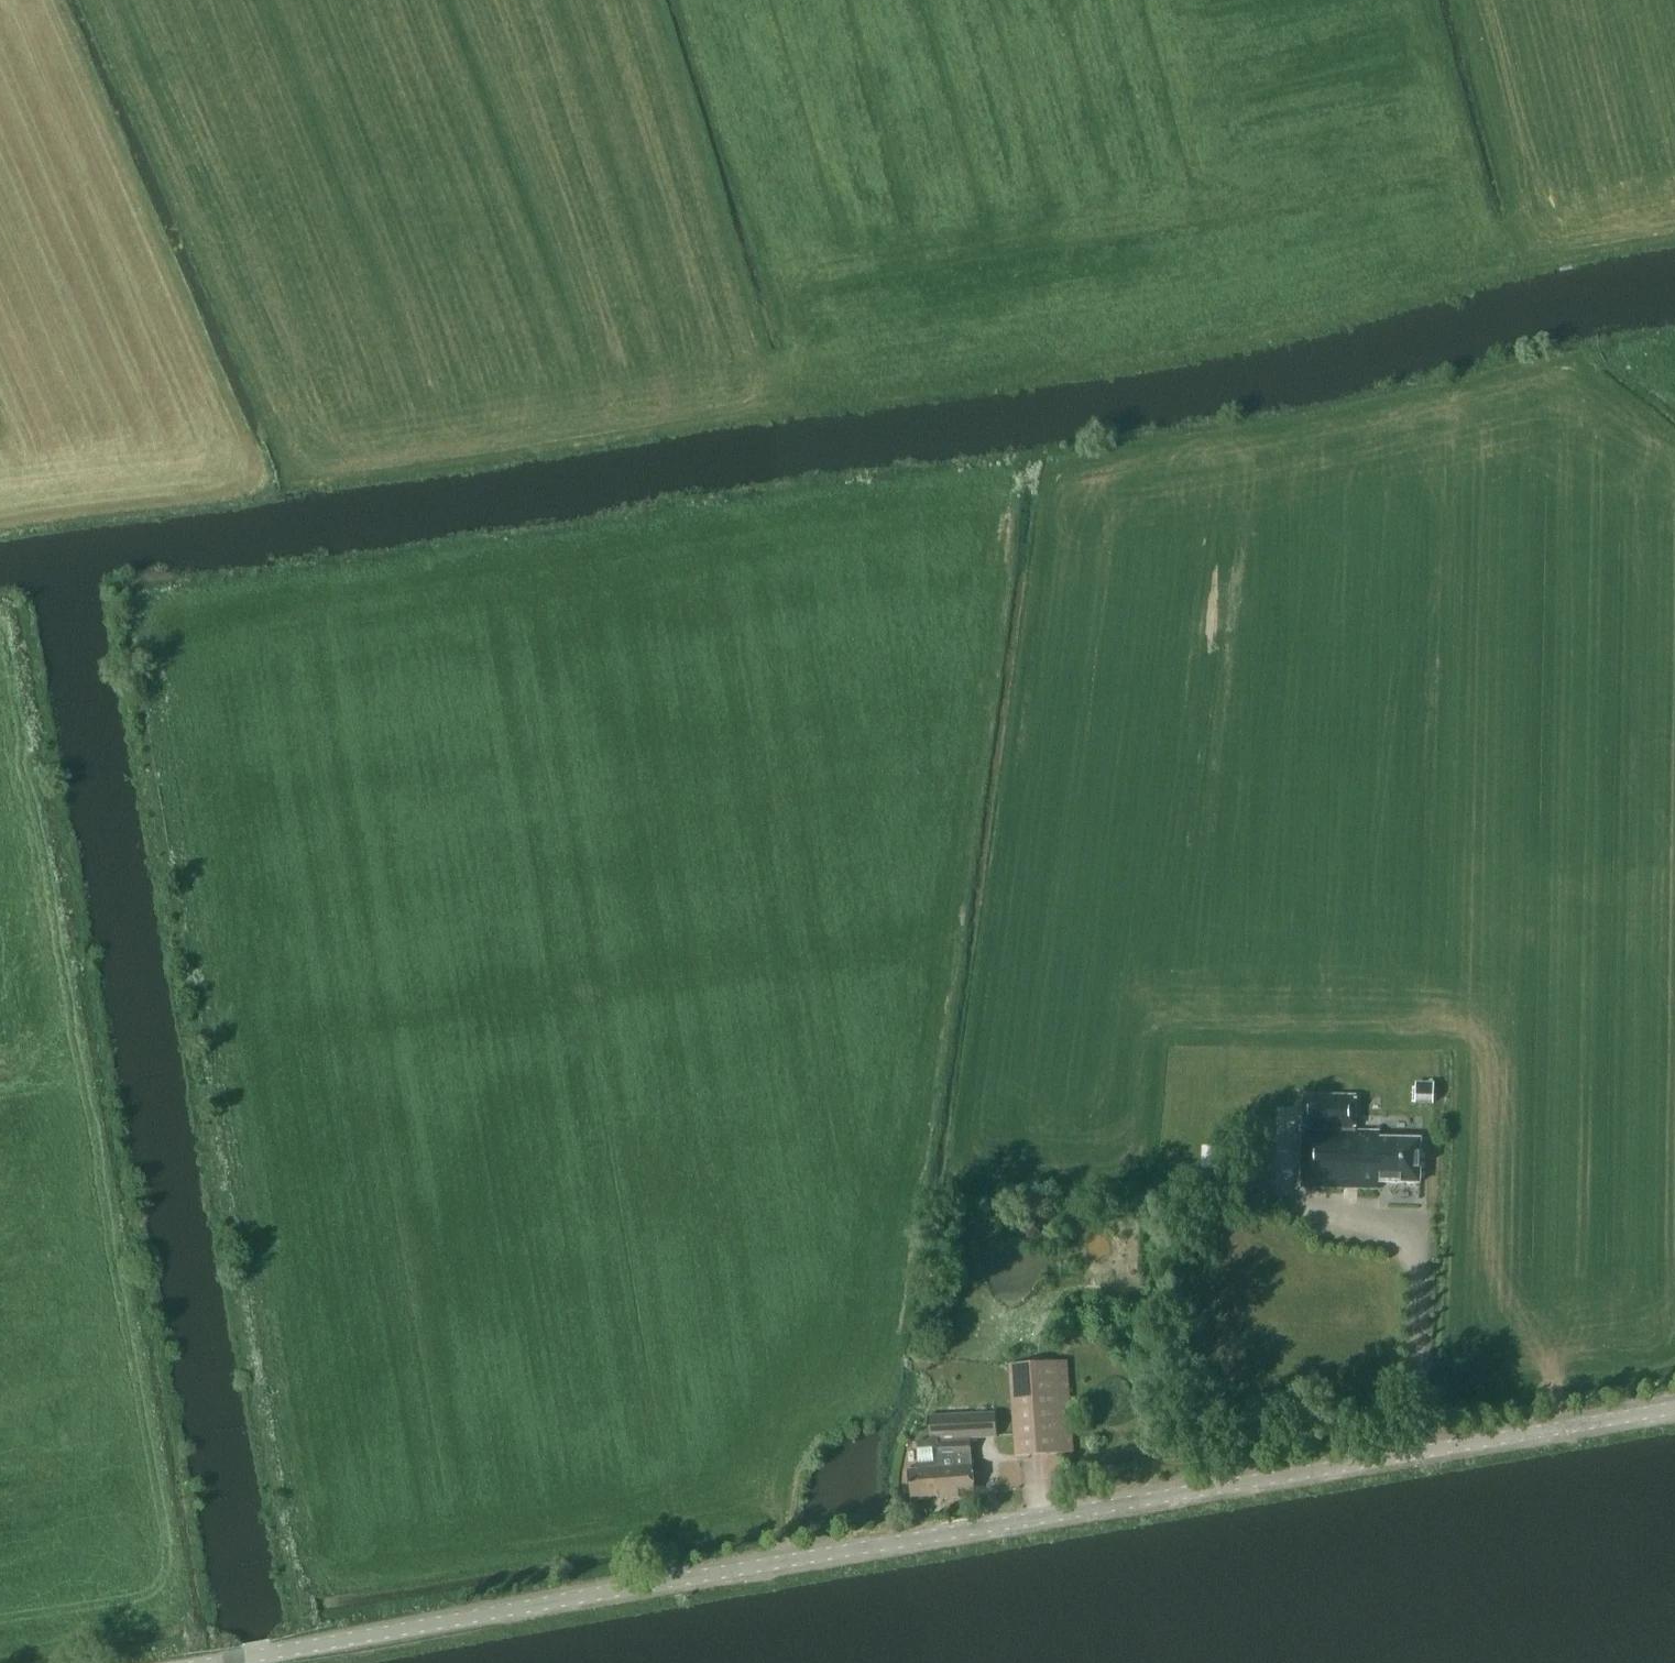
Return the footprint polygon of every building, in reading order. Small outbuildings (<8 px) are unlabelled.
[(1421,1185),(1422,1141),(1380,1140),(1381,1133),(1356,1133),(1357,1098),(1305,1096),(1302,1188),(1379,1190),(1379,1184),(1421,1185)] [(1240,1167),(1240,1143),(1212,1143),(1212,1167),(1240,1167)] [(1068,1359),(1009,1363),(1015,1455),(1075,1451),(1068,1359)] [(974,1466),(971,1440),(997,1438),(996,1414),(995,1411),(930,1416),(930,1419),(931,1437),(930,1437),(930,1440),(918,1441),(920,1468),(908,1469),(910,1499),(914,1498),(942,1496),(942,1500),(976,1498),(974,1466)]
